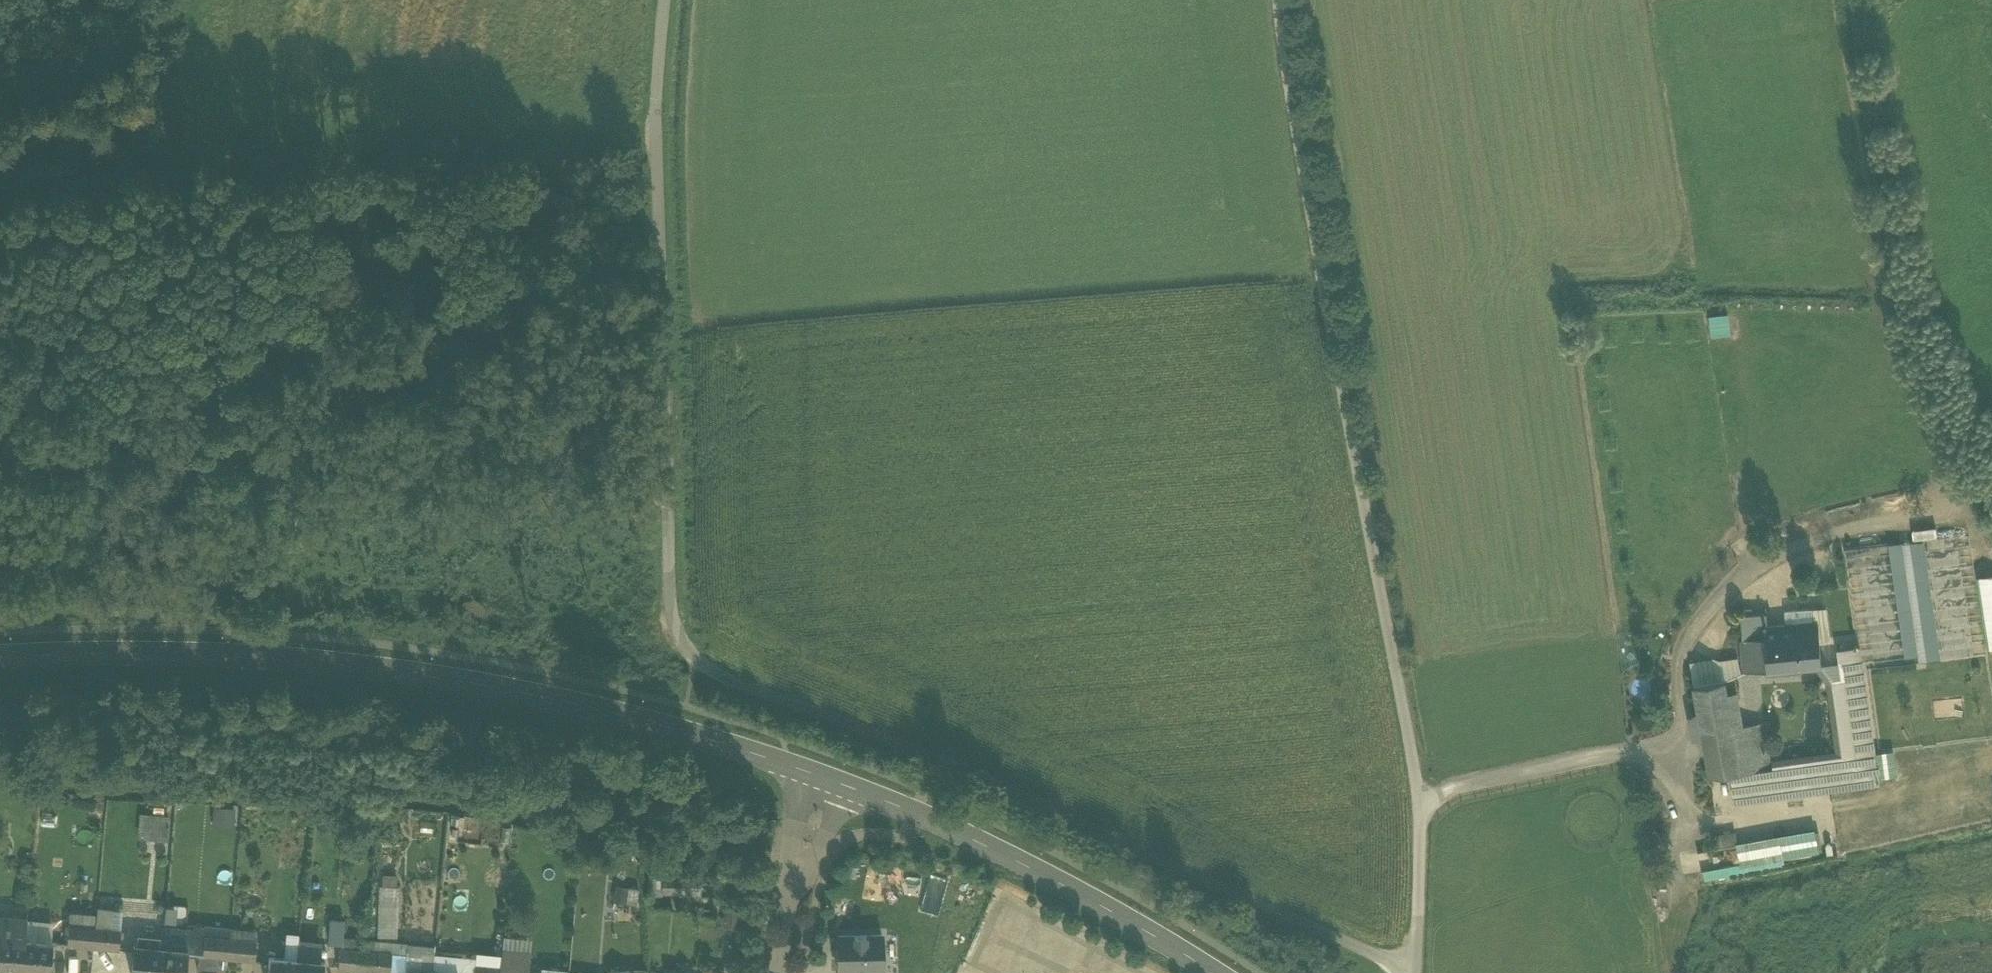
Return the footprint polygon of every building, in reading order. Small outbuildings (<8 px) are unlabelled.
[(1728,313),(1708,316),(1711,338),(1731,335),(1728,313)] [(1936,527),(1912,530),(1913,539),(1937,537),(1936,527)] [(1910,543),(1912,556),(1924,555),(1922,541),(1910,543)] [(1890,543),(1893,568),(1906,566),(1903,544),(1903,542),(1890,543)] [(1912,556),(1910,543),(1903,544),(1906,566),(1910,595),(1911,604),(1915,632),(1916,641),(1918,656),(1919,661),(1927,660),(1925,644),(1924,636),(1919,605),(1918,596),(1913,565),(1912,556)] [(1912,556),(1913,565),(1926,564),(1924,555),(1912,556)] [(1913,565),(1918,596),(1930,595),(1926,564),(1913,565)] [(1893,568),(1897,596),(1910,595),(1906,566),(1893,568)] [(1976,577),(1986,649),(1991,648),(1991,575),(1976,577)] [(1899,605),(1911,604),(1910,595),(1897,596),(1899,605)] [(1918,596),(1919,605),(1931,604),(1930,595),(1918,596)] [(1899,605),(1903,634),(1915,632),(1911,604),(1899,605)] [(1919,605),(1924,636),(1936,634),(1931,604),(1919,605)] [(1784,611),(1785,625),(1816,621),(1817,628),(1818,641),(1830,640),(1827,607),(1784,611)] [(1745,621),(1747,638),(1764,637),(1768,671),(1821,665),(1819,650),(1818,641),(1817,628),(1816,621),(1785,625),(1764,627),(1763,619),(1745,621)] [(1903,634),(1904,642),(1916,641),(1915,632),(1903,634)] [(1924,636),(1925,644),(1937,643),(1936,634),(1924,636)] [(1737,674),(1768,671),(1764,637),(1747,638),(1733,640),(1735,659),(1737,674)] [(1904,642),(1906,657),(1918,656),(1916,641),(1904,642)] [(1925,644),(1927,660),(1939,658),(1937,643),(1925,644)] [(1773,769),(1741,773),(1730,774),(1734,802),(1878,782),(1877,778),(1874,752),(1859,646),(1857,646),(1857,644),(1854,644),(1854,647),(1837,649),(1839,663),(1841,679),(1832,680),(1843,755),(1773,765),(1773,769)] [(1690,664),(1694,687),(1725,682),(1737,674),(1735,659),(1720,661),(1714,659),(1690,664)] [(1839,663),(1821,665),(1832,680),(1841,679),(1839,663)] [(1699,715),(1700,719),(1731,713),(1727,693),(1725,682),(1694,687),(1699,715)] [(1738,691),(1727,693),(1731,713),(1733,727),(1733,728),(1744,726),(1738,691)] [(1733,727),(1731,713),(1700,719),(1703,734),(1733,727)] [(1700,719),(1699,715),(1687,717),(1692,741),(1703,738),(1703,734),(1700,719)] [(1744,726),(1733,728),(1741,773),(1773,769),(1773,765),(1765,722),(1744,726)] [(1733,728),(1733,727),(1703,734),(1703,738),(1710,776),(1730,774),(1741,773),(1733,728)] [(1892,750),(1874,752),(1877,778),(1896,775),(1892,750)] [(236,808),(214,807),(213,825),(235,826),(236,808)] [(170,817),(139,813),(136,838),(167,841),(170,817)] [(1735,843),(1739,864),(1740,866),(1783,858),(1819,851),(1814,829),(1735,843)] [(1719,847),(1735,843),(1732,831),(1716,835),(1719,847)] [(1784,866),(1783,858),(1740,866),(1739,864),(1703,870),(1705,882),(1784,866)] [(661,879),(667,879),(667,873),(646,869),(647,895),(662,894),(661,879)] [(683,894),(683,881),(683,878),(667,879),(661,879),(662,894),(683,894)] [(683,881),(683,894),(699,894),(699,881),(683,881)] [(639,889),(615,884),(611,902),(635,906),(639,889)] [(397,937),(398,886),(379,885),(377,937),(397,937)] [(165,904),(163,923),(176,924),(178,905),(165,904)] [(96,907),(96,914),(95,926),(111,928),(113,908),(96,907)] [(111,928),(121,928),(122,909),(113,908),(111,928)] [(743,912),(725,908),(720,926),(738,930),(743,912)] [(69,924),(95,926),(96,914),(70,912),(69,924)] [(25,938),(27,920),(0,917),(0,936),(25,938)] [(161,947),(188,949),(190,925),(176,924),(163,923),(161,947)] [(329,947),(340,948),(341,936),(342,924),(331,923),(329,947)] [(67,944),(93,946),(95,926),(69,924),(67,944)] [(190,925),(188,949),(203,950),(204,935),(230,937),(231,929),(190,925)] [(93,946),(119,948),(121,928),(111,928),(95,926),(93,946)] [(230,937),(256,939),(257,930),(231,929),(230,937)] [(136,944),(159,946),(160,935),(137,933),(136,944)] [(284,957),(297,958),(298,942),(299,934),(286,933),(284,957)] [(203,950),(203,954),(203,955),(216,956),(228,957),(230,937),(204,935),(203,950)] [(504,935),(503,946),(528,948),(529,938),(504,935)] [(837,936),(837,971),(839,971),(864,971),(864,972),(882,972),(882,935),(837,936)] [(25,938),(0,936),(0,969),(22,971),(22,970),(25,938)] [(340,948),(366,950),(367,939),(341,936),(340,948)] [(228,957),(254,959),(256,939),(230,937),(228,957)] [(52,941),(25,938),(22,970),(49,972),(52,941)] [(405,972),(407,942),(367,939),(366,950),(391,952),(390,972),(398,972),(405,972)] [(297,958),(313,960),(315,944),(298,942),(297,958)] [(407,942),(405,972),(418,972),(432,972),(434,953),(435,945),(407,942)] [(161,947),(159,946),(136,944),(134,944),(132,972),(159,972),(161,947)] [(501,967),(527,969),(528,948),(503,946),(502,955),(501,967)] [(161,947),(159,972),(186,972),(188,949),(161,947)] [(338,968),(364,970),(366,950),(340,948),(338,968)] [(364,970),(377,971),(390,972),(391,952),(366,950),(364,970)] [(476,952),(476,957),(476,964),(501,967),(502,955),(476,952)] [(216,956),(203,955),(203,954),(199,953),(197,969),(202,970),(201,972),(216,972),(216,970),(215,970),(216,956)] [(476,964),(476,957),(434,953),(432,972),(475,972),(476,964)] [(297,958),(284,957),(270,956),(268,972),(295,972),(297,958)] [(297,958),(295,972),(323,972),(324,961),(313,960),(297,958)] [(501,967),(476,964),(475,972),(501,972),(501,967)]
